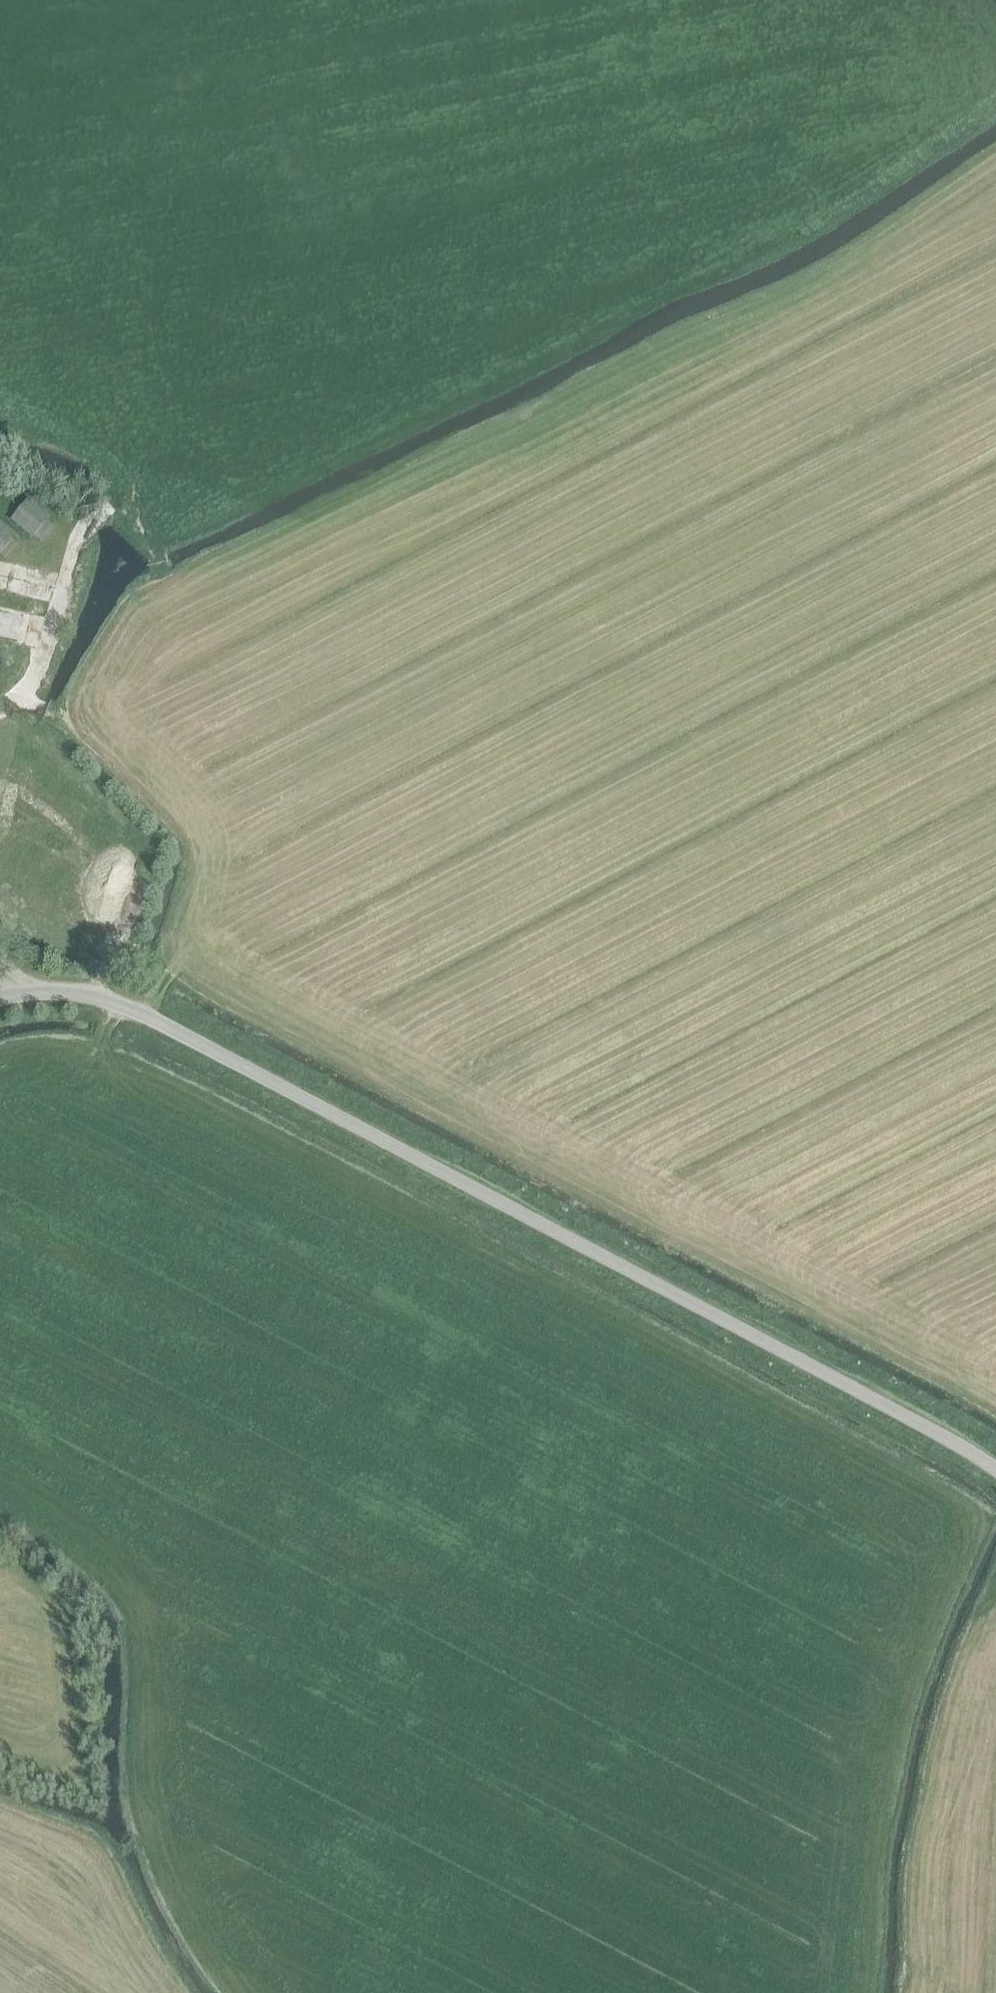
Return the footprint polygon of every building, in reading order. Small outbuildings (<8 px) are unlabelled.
[(25,637),(31,614),(0,606),(0,630),(25,637)]
